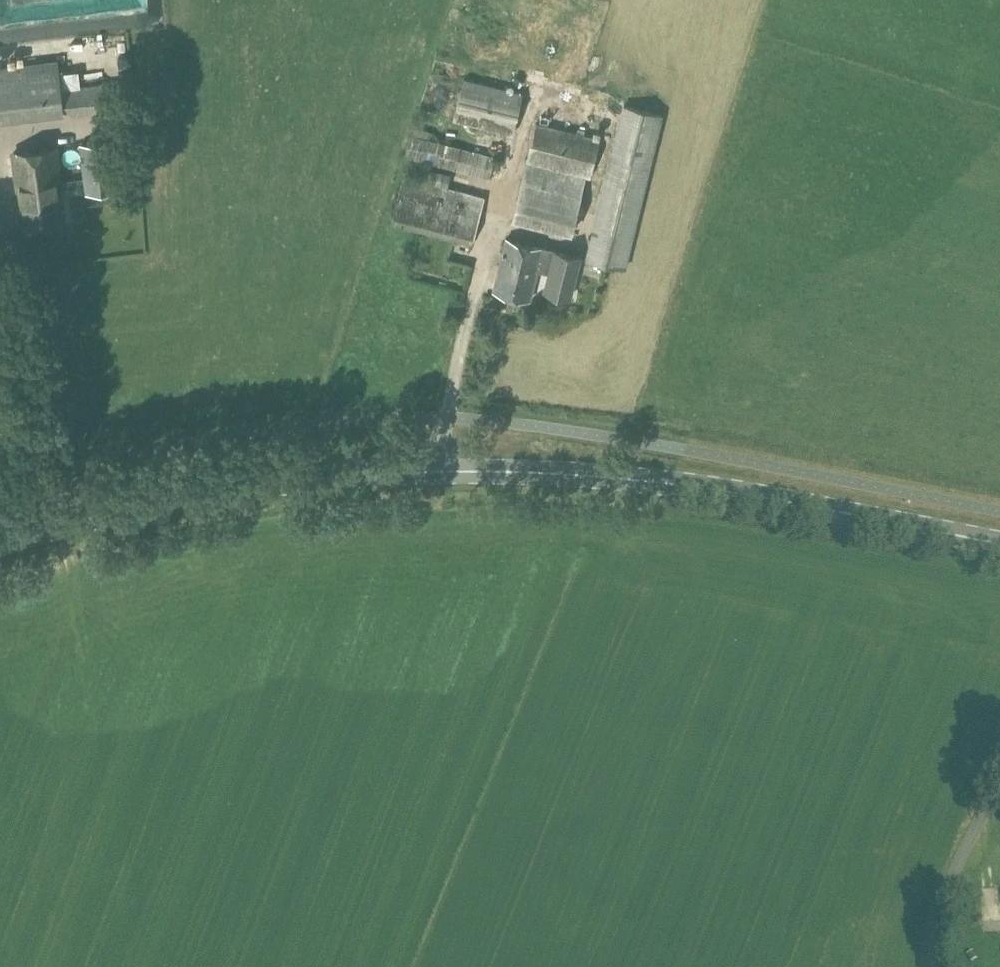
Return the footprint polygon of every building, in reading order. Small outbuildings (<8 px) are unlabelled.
[(71,4),(71,0),(0,0),(0,13),(71,4)] [(102,77),(101,51),(62,53),(63,78),(102,77)] [(64,108),(58,60),(0,68),(0,116),(64,108)] [(515,135),(525,93),(465,77),(455,120),(515,135)] [(66,113),(115,107),(112,83),(62,88),(66,113)] [(628,269),(666,114),(624,104),(586,259),(628,269)] [(592,178),(602,138),(538,122),(513,219),(574,234),(588,176),(592,178)] [(405,157),(490,178),(495,156),(411,134),(405,157)] [(87,193),(121,189),(115,139),(80,143),(87,193)] [(76,145),(15,152),(24,224),(68,218),(62,175),(79,173),(76,145)] [(403,178),(391,223),(471,244),(483,199),(424,183),(403,178)] [(143,236),(164,236),(164,226),(143,226),(143,236)] [(572,297),(582,257),(545,248),(545,247),(508,238),(495,290),(532,299),(539,269),(551,272),(546,290),(572,297)]
